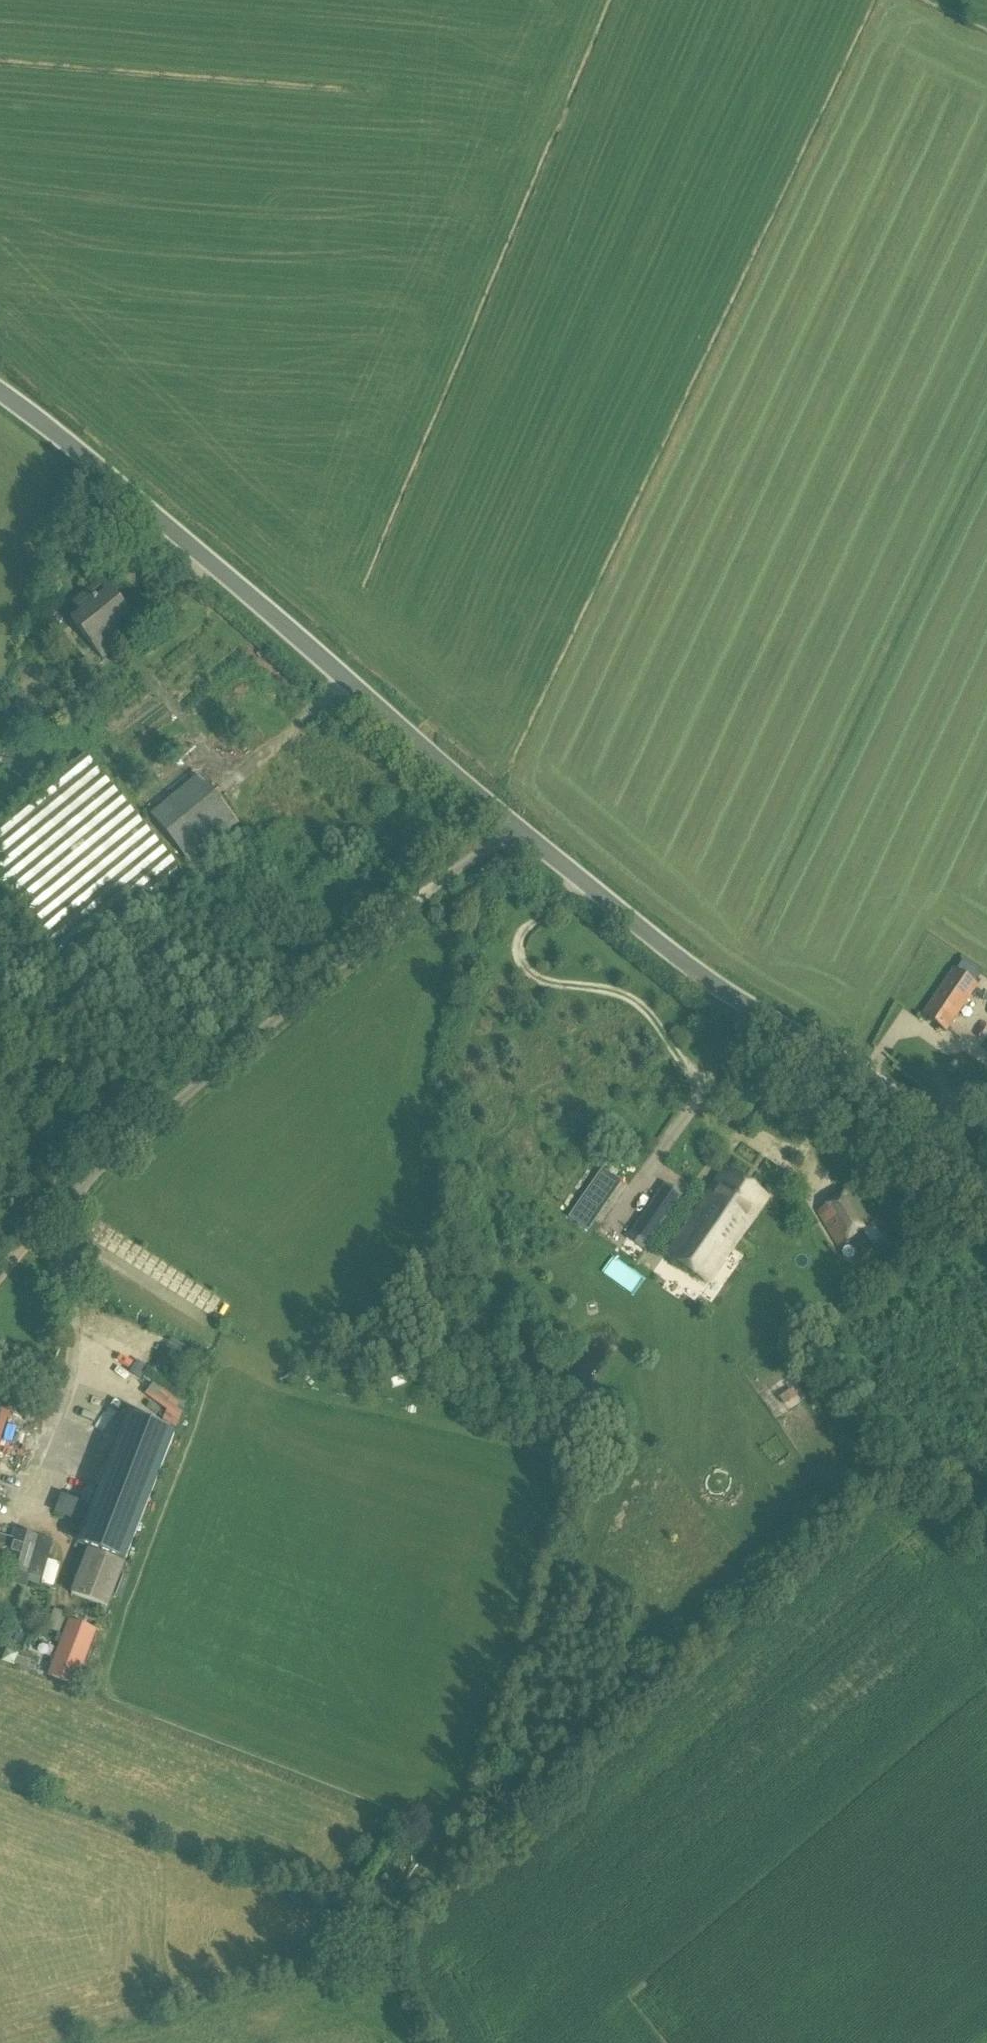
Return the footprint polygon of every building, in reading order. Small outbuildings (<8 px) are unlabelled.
[(92,604),(71,622),(103,661),(113,652),(106,643),(108,641),(105,637),(130,616),(101,581),(88,593),(93,599),(90,601),(92,604)] [(62,974),(183,874),(85,755),(0,825),(0,899),(62,974)] [(150,816),(190,864),(239,824),(199,775),(150,816)] [(953,968),(943,981),(920,1014),(947,1033),(979,986),(953,968)] [(667,1257),(707,1284),(765,1197),(725,1170),(667,1257)] [(650,1246),(683,1196),(664,1184),(630,1232),(650,1246)] [(861,1232),(874,1251),(886,1243),(852,1188),(816,1212),(838,1247),(861,1232)] [(588,1231),(602,1212),(582,1198),(568,1218),(588,1231)] [(115,1414),(126,1422),(135,1409),(88,1375),(71,1399),(107,1425),(115,1414)] [(56,1513),(115,1535),(107,1556),(89,1550),(72,1595),(108,1609),(168,1449),(146,1441),(134,1472),(126,1470),(125,1474),(103,1465),(95,1485),(71,1475),(56,1513)] [(59,1448),(56,1457),(76,1464),(79,1456),(59,1448)] [(41,1538),(15,1531),(1,1581),(27,1588),(41,1538)] [(69,1621),(48,1676),(75,1686),(96,1631),(69,1621)]
